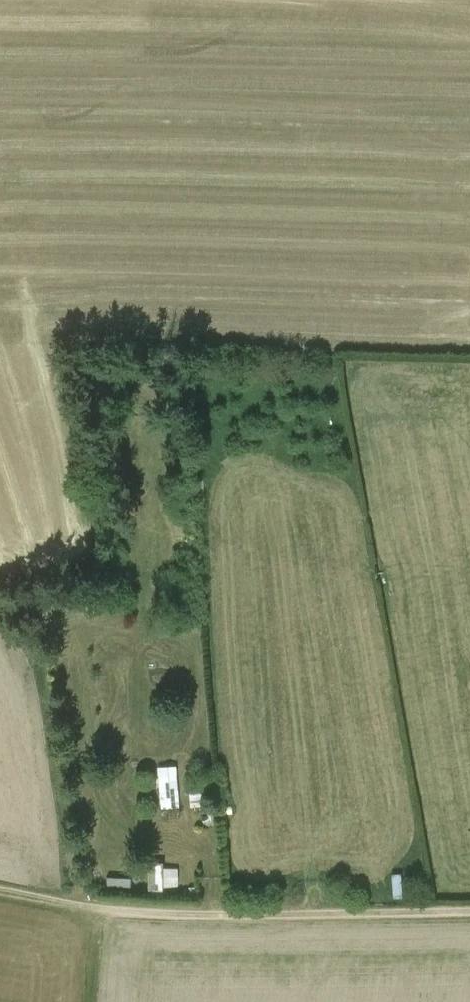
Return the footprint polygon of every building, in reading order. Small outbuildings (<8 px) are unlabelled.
[(178,775),(158,778),(161,810),(180,808),(178,775)] [(151,867),(151,886),(178,887),(179,867),(151,867)]
